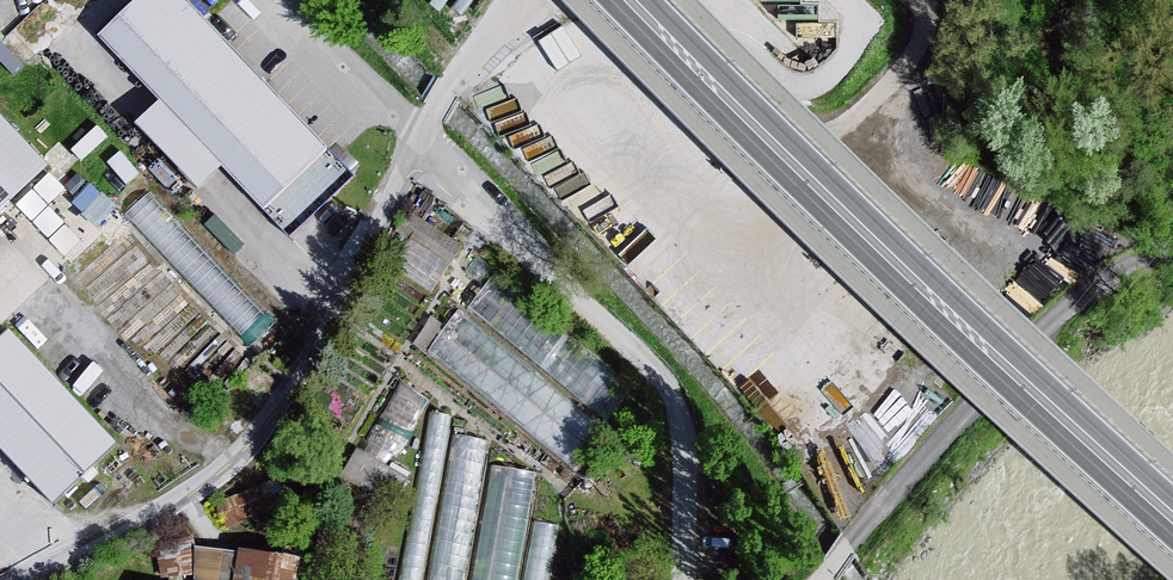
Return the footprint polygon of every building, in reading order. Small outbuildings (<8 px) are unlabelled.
[(92,44),(286,241),(351,183),(178,0),(140,0),(92,44)] [(41,177),(0,130),(0,214),(41,177)] [(141,225),(165,209),(153,192),(129,208),(141,225)] [(387,256),(434,288),(466,243),(419,210),(387,256)] [(0,337),(0,464),(48,512),(111,452),(2,335),(0,337)] [(478,481),(491,438),(464,430),(451,473),(478,481)] [(537,466),(494,459),(475,579),(519,579),(537,466)] [(536,518),(528,566),(550,570),(559,522),(536,518)] [(303,554),(202,536),(194,579),(299,579),(303,554)]
